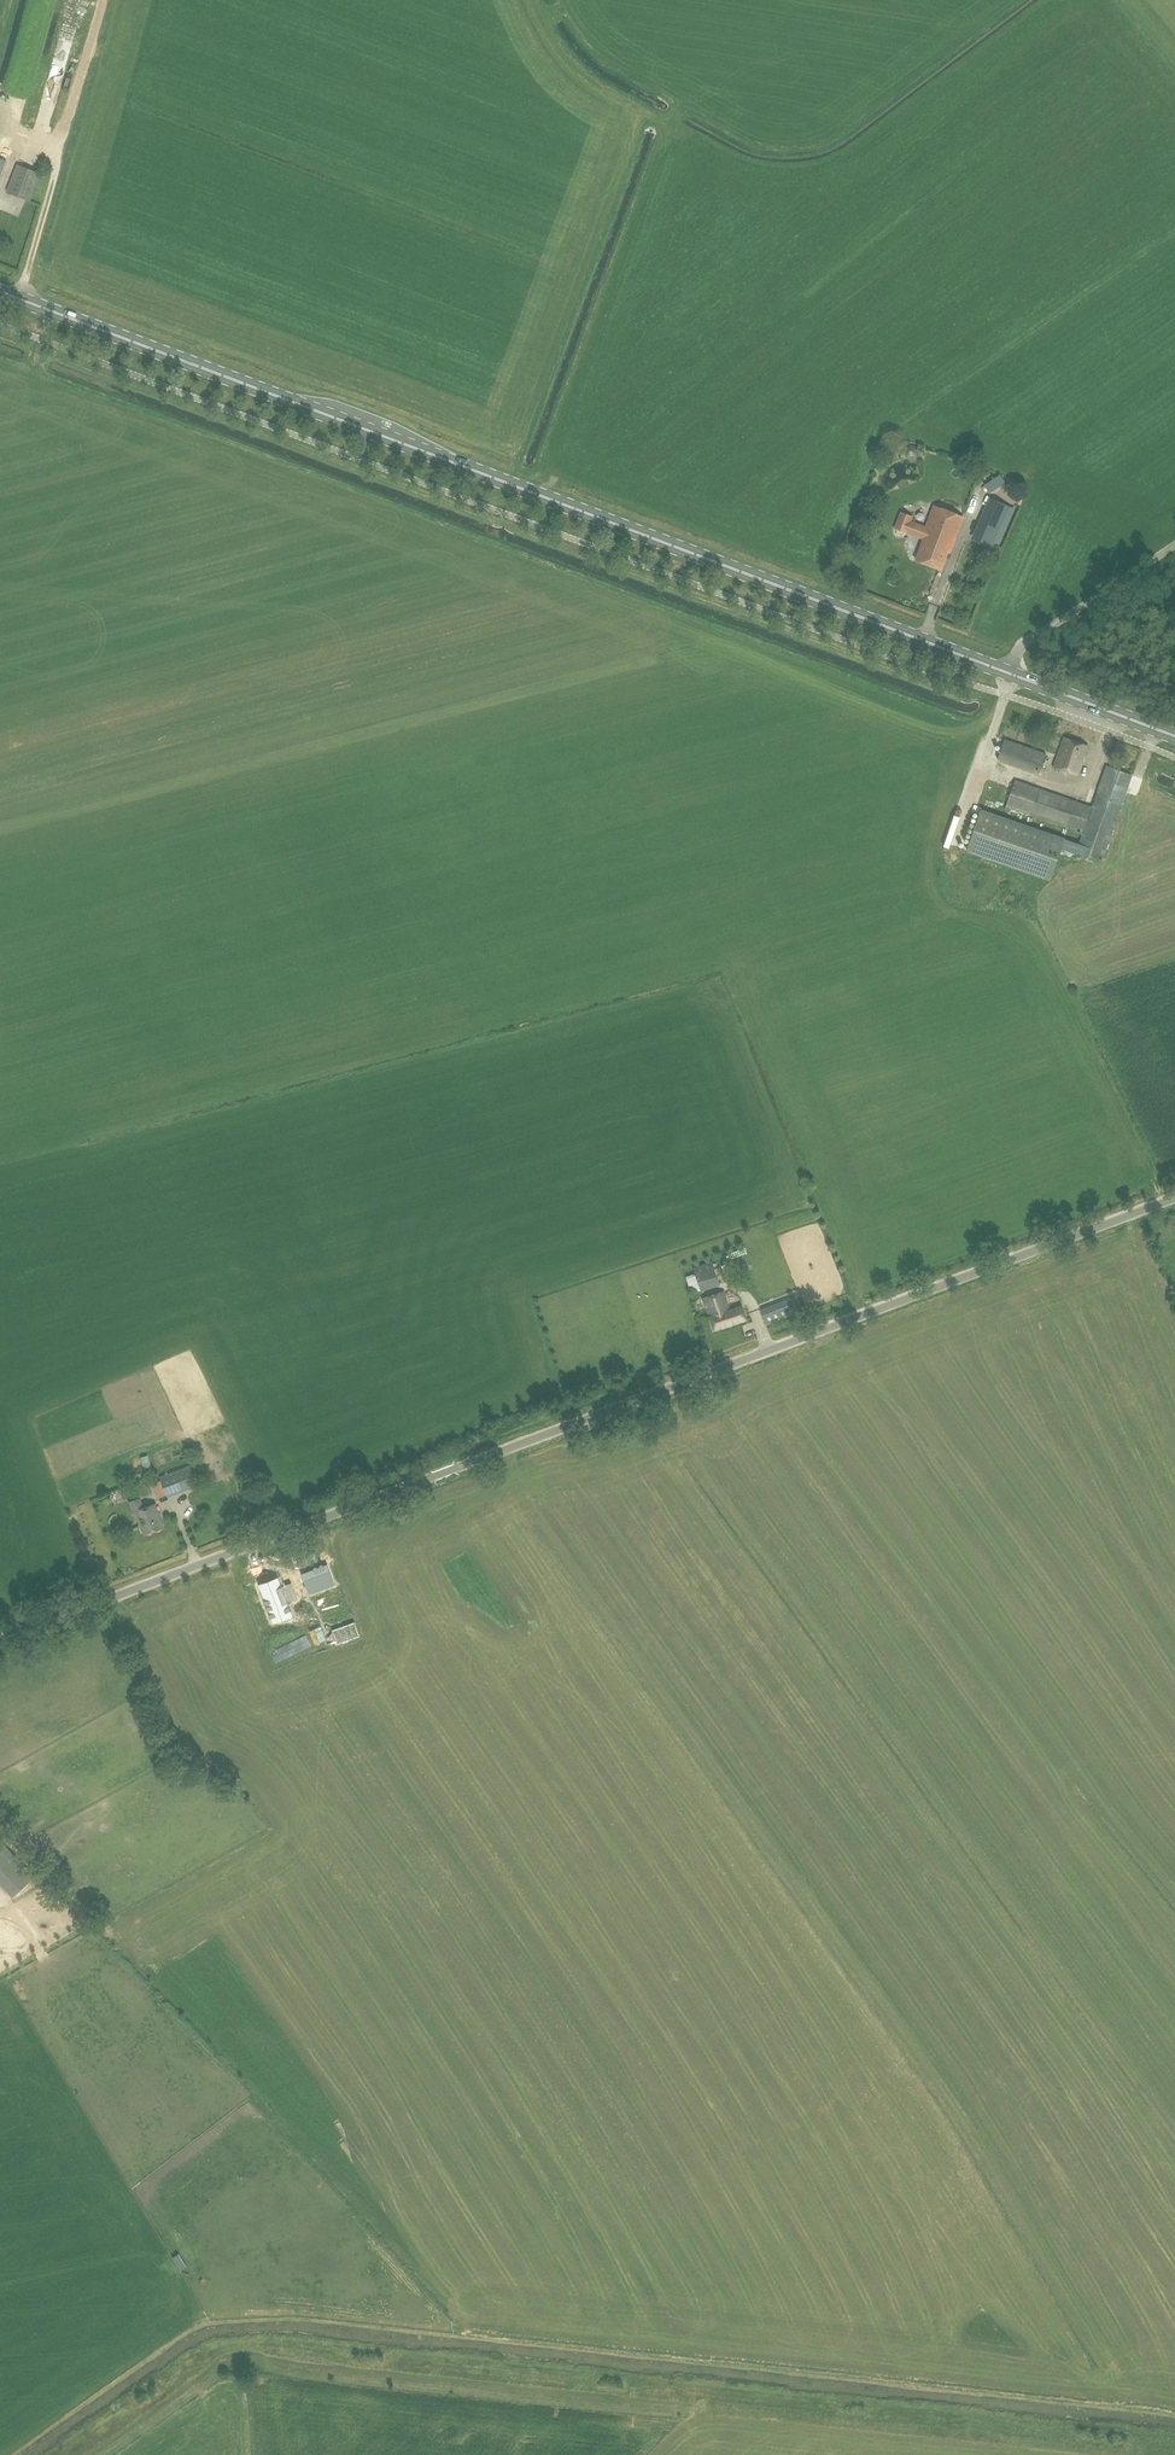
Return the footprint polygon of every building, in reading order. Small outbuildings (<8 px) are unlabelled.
[(63,36),(59,61),(70,62),(73,38),(63,36)] [(30,145),(24,156),(33,161),(40,150),(30,145)] [(18,164),(8,192),(31,200),(40,172),(18,164)] [(915,464),(924,460),(920,448),(911,452),(915,464)] [(1030,496),(1033,487),(1023,485),(1021,494),(1030,496)] [(963,517),(933,506),(925,528),(909,522),(911,517),(900,513),(894,529),(923,540),(915,561),(940,570),(947,552),(949,553),(963,517)] [(1063,737),(1053,766),(1077,774),(1087,745),(1063,737)] [(1046,753),(1004,739),(996,760),(1038,774),(1046,753)] [(1105,765),(1091,806),(1081,835),(1075,852),(1102,861),(1132,774),(1105,765)] [(1131,790),(1142,794),(1148,779),(1136,775),(1131,790)] [(1081,835),(1091,806),(1015,779),(1005,806),(1074,830),(1074,832),(1081,835)] [(1050,880),(1064,838),(980,810),(966,851),(1050,880)] [(741,1258),(745,1267),(752,1264),(748,1255),(741,1258)] [(694,1268),(702,1291),(719,1285),(712,1262),(694,1268)] [(724,1291),(704,1297),(714,1330),(746,1320),(742,1306),(729,1310),(724,1291)] [(764,1311),(769,1324),(803,1311),(798,1298),(764,1311)] [(162,1477),(168,1496),(198,1487),(192,1467),(162,1477)] [(145,1476),(143,1469),(135,1471),(137,1479),(145,1476)] [(136,1512),(144,1534),(164,1527),(155,1504),(143,1509),(139,1499),(130,1502),(134,1513),(136,1512)] [(298,1599),(291,1583),(282,1586),(279,1578),(259,1586),(272,1622),(293,1615),(288,1603),(298,1599)] [(302,1611),(308,1622),(326,1612),(319,1601),(302,1611)] [(322,1647),(352,1635),(347,1619),(343,1620),(341,1615),(333,1618),(335,1624),(316,1632),(322,1647)] [(13,1897),(35,1876),(0,1840),(0,1883),(13,1897)]
